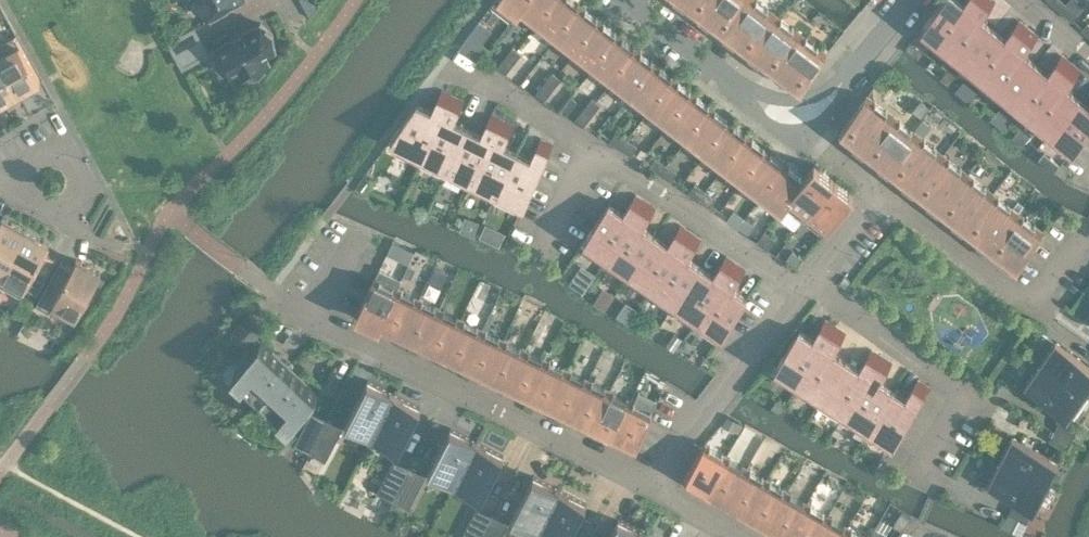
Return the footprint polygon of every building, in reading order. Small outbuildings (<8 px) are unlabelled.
[(210,20),(229,10),(226,5),(235,0),(198,0),(210,20)] [(309,16),(318,4),(311,0),(300,0),(309,16)] [(518,9),(525,0),(506,0),(518,9)] [(536,23),(555,0),(525,0),(518,9),(536,23)] [(555,38),(580,6),(573,0),(555,0),(536,23),(555,38)] [(697,12),(706,0),(680,0),(697,12)] [(722,31),(745,0),(706,0),(697,12),(722,31)] [(747,50),(774,14),(756,0),(745,0),(722,31),(747,50)] [(944,44),(980,0),(965,0),(962,3),(958,0),(943,0),(922,26),(944,44)] [(966,61),(992,28),(980,18),(995,1),(994,0),(980,0),(944,44),(966,61)] [(1058,9),(1064,2),(1062,0),(1049,0),(1058,9)] [(1064,2),(1058,9),(1071,20),(1077,13),(1064,2)] [(555,38),(573,52),(598,20),(580,6),(555,38)] [(747,50),(772,69),(799,33),(774,14),(747,50)] [(573,52),(592,66),(617,34),(598,20),(573,52)] [(966,61),(987,78),(1028,28),(1019,20),(1004,38),(992,28),(966,61)] [(215,47),(217,63),(229,74),(239,68),(243,75),(258,72),(269,60),(265,54),(275,48),(272,33),(260,22),(215,47)] [(1088,35),(1088,23),(1087,22),(1081,28),(1088,35)] [(484,32),(474,26),(461,44),(470,51),(484,32)] [(175,53),(175,54),(202,39),(201,38),(200,39),(194,27),(169,41),(175,53)] [(987,78),(1008,96),(1035,63),(1023,53),(1037,35),(1028,28),(987,78)] [(799,33),(772,69),(798,89),(825,52),(799,33)] [(592,66),(611,81),(635,49),(617,34),(592,66)] [(0,43),(0,60),(18,93),(40,81),(14,35),(0,43)] [(202,39),(175,54),(176,54),(183,66),(208,52),(201,41),(202,40),(202,39)] [(512,46),(504,56),(513,63),(521,52),(512,46)] [(611,81),(629,95),(654,63),(635,49),(611,81)] [(1008,96),(1029,113),(1070,62),(1061,55),(1047,72),(1035,63),(1008,96)] [(513,63),(504,56),(497,66),(505,73),(513,63)] [(18,93),(0,60),(0,103),(18,93)] [(1029,113),(1050,130),(1077,97),(1065,87),(1079,70),(1070,62),(1029,113)] [(629,95),(648,110),(673,78),(654,63),(629,95)] [(552,71),(544,81),(552,88),(561,78),(552,71)] [(648,110),(667,124),(692,92),(673,78),(648,110)] [(552,88),(544,81),(536,91),(545,98),(552,88)] [(419,163),(419,164),(452,95),(442,90),(432,110),(417,103),(390,138),(424,154),(419,163)] [(667,124),(685,139),(710,107),(692,92),(667,124)] [(419,164),(444,175),(467,127),(453,120),(463,100),(452,95),(419,164)] [(592,96),(583,107),(592,113),(600,103),(592,96)] [(839,132),(864,151),(892,115),(866,96),(839,132)] [(1050,130),(1072,148),(1088,128),(1088,107),(1077,97),(1050,130)] [(496,104),(492,113),(502,118),(506,111),(496,104)] [(592,113),(583,107),(576,117),(584,123),(592,113)] [(685,139),(704,153),(729,121),(710,107),(685,139)] [(506,111),(502,118),(513,123),(516,117),(506,111)] [(444,175),(468,187),(502,119),(491,114),(481,134),(467,127),(444,175)] [(864,151),(889,171),(917,135),(892,115),(864,151)] [(468,187),(493,199),(516,151),(502,144),(512,124),(502,119),(468,187)] [(921,119),(914,128),(922,135),(930,125),(921,119)] [(704,153),(722,167),(747,135),(729,121),(704,153)] [(609,140),(619,147),(626,138),(615,131),(609,140)] [(722,167),(741,182),(766,150),(747,135),(722,167)] [(889,171),(914,190),(942,154),(917,135),(889,171)] [(516,151),(493,199),(519,212),(552,143),(540,138),(530,158),(516,151)] [(626,138),(619,147),(631,154),(637,145),(626,138)] [(741,182),(759,196),(784,164),(766,150),(741,182)] [(914,190),(938,209),(966,173),(942,154),(914,190)] [(1049,156),(1043,163),(1054,172),(1054,171),(1060,164),(1049,156)] [(649,166),(660,173),(666,164),(655,157),(649,166)] [(759,196),(778,211),(815,164),(814,163),(802,178),(784,164),(759,196)] [(666,164),(660,173),(671,180),(676,171),(666,164)] [(786,201),(805,216),(834,179),(815,164),(778,211),(779,211),(786,201)] [(938,209),(963,228),(991,192),(966,173),(938,209)] [(834,179),(805,216),(824,231),(853,193),(834,179)] [(688,191),(699,199),(705,190),(694,183),(688,191)] [(705,190),(699,199),(709,206),(715,197),(705,190)] [(963,228),(988,247),(1016,211),(991,192),(963,228)] [(584,238),(608,254),(645,200),(635,194),(622,212),(609,203),(584,238)] [(608,254),(631,270),(655,234),(642,226),(654,207),(645,200),(608,254)] [(727,218),(737,225),(743,216),(733,209),(727,218)] [(1016,211),(988,247),(1013,267),(1041,231),(1016,211)] [(743,216),(737,225),(748,233),(754,224),(743,216)] [(25,230),(1,217),(0,220),(0,276),(25,230)] [(501,241),(506,229),(485,220),(480,232),(501,241)] [(631,270),(653,285),(690,231),(680,225),(668,243),(655,234),(631,270)] [(0,276),(0,284),(20,295),(25,286),(36,292),(56,257),(44,251),(49,243),(25,230),(0,276)] [(757,239),(768,246),(774,238),(764,230),(757,239)] [(670,309),(676,301),(700,266),(687,257),(700,238),(690,231),(653,285),(647,294),(670,309)] [(388,249),(386,253),(398,258),(404,246),(392,241),(388,249)] [(777,253),(797,266),(804,255),(785,242),(777,253)] [(676,301),(698,316),(736,263),(725,256),(713,274),(700,266),(676,301)] [(36,304),(49,311),(54,302),(77,315),(100,272),(76,258),(72,266),(60,260),(36,304)] [(736,263),(698,316),(692,325),(716,341),(746,297),(732,288),(745,269),(736,263)] [(434,265),(428,279),(441,285),(447,272),(434,265)] [(401,279),(379,268),(357,314),(366,319),(368,313),(382,320),(397,288),(401,279)] [(573,275),(568,282),(582,292),(587,285),(573,275)] [(393,331),(400,335),(418,299),(397,288),(382,320),(395,326),(393,331)] [(600,289),(593,301),(605,308),(612,296),(600,289)] [(411,333),(424,340),(439,309),(418,299),(400,335),(408,339),(411,333)] [(624,302),(616,314),(629,321),(636,309),(624,302)] [(435,352),(443,355),(460,319),(439,309),(424,340),(437,346),(435,352)] [(453,354),(466,360),(481,329),(460,319),(443,355),(450,359),(453,354)] [(776,365),(800,380),(835,326),(825,319),(813,338),(799,329),(776,365)] [(800,380),(823,395),(846,360),(833,351),(845,332),(835,326),(800,380)] [(477,372),(485,376),(503,339),(481,329),(466,360),(480,367),(477,372)] [(674,331),(665,343),(673,349),(682,337),(674,331)] [(234,369),(263,395),(289,366),(272,351),(273,350),(261,339),(234,369)] [(496,374),(509,381),(524,349),(503,339),(485,376),(493,380),(496,374)] [(1039,362),(1081,391),(1088,381),(1088,364),(1055,340),(1039,362)] [(520,392),(528,396),(545,359),(524,349),(509,381),(523,387),(520,392)] [(840,419),(846,410),(881,356),(871,349),(859,368),(846,360),(823,395),(817,404),(840,419)] [(846,410),(869,425),(892,389),(879,381),(891,362),(881,356),(846,410)] [(538,394),(551,401),(566,370),(545,359),(528,396),(535,400),(538,394)] [(1081,391),(1039,362),(1024,384),(1066,413),(1081,391)] [(289,366),(263,395),(292,421),(319,392),(307,381),(306,382),(289,366)] [(882,378),(905,394),(911,385),(888,369),(882,378)] [(562,413),(570,416),(588,380),(566,370),(551,401),(565,407),(562,413)] [(654,390),(658,377),(645,373),(641,387),(654,390)] [(345,422),(371,436),(394,393),(367,379),(345,422)] [(892,389),(869,425),(893,441),(928,386),(917,379),(905,398),(892,389)] [(580,415),(594,421),(609,390),(588,380),(570,416),(578,420),(580,415)] [(605,433),(612,437),(630,400),(609,390),(594,421),(607,428),(605,433)] [(630,400),(612,437),(620,440),(623,435),(637,442),(652,411),(651,410),(656,399),(655,399),(654,400),(638,392),(639,391),(638,390),(633,401),(630,400)] [(394,393),(371,436),(398,450),(420,407),(394,393)] [(776,397),(771,405),(779,411),(784,402),(776,397)] [(727,415),(722,423),(735,430),(736,429),(739,422),(727,415)] [(309,452),(325,460),(342,427),(327,419),(309,452)] [(1059,419),(1054,429),(1072,438),(1076,428),(1059,419)] [(428,470),(454,484),(476,441),(450,427),(428,470)] [(1072,438),(1054,429),(1049,439),(1067,448),(1072,438)] [(1011,435),(999,459),(1045,482),(1057,458),(1011,435)] [(476,441),(454,484),(481,498),(503,454),(476,441)] [(697,486),(705,490),(725,455),(704,443),(686,473),(700,481),(697,486)] [(715,490),(728,497),(746,467),(725,455),(705,490),(712,495),(715,490)] [(376,491),(392,499),(409,466),(394,458),(376,491)] [(1045,482),(999,459),(987,483),(1033,506),(1045,482)] [(409,466),(392,499),(408,508),(425,475),(409,466)] [(738,510),(745,514),(766,479),(746,467),(728,497),(741,505),(738,510)] [(524,536),(534,536),(559,488),(533,475),(510,518),(519,522),(514,532),(524,536)] [(756,513),(769,521),(786,491),(766,479),(745,514),(753,518),(756,513)] [(534,536),(568,536),(586,502),(559,488),(534,536)] [(785,536),(787,536),(807,503),(786,491),(769,521),(781,528),(778,533),(785,536)] [(827,515),(807,503),(787,536),(814,536),(827,515)] [(1008,513),(1026,521),(1031,511),(1013,503),(1008,513)] [(492,514),(476,506),(460,536),(481,536),(492,514)] [(481,536),(500,536),(508,523),(492,514),(481,536)] [(847,527),(827,515),(814,536),(841,536),(847,527)] [(644,532),(618,519),(608,536),(642,536),(644,532)] [(847,527),(841,536),(865,536),(847,527)]
